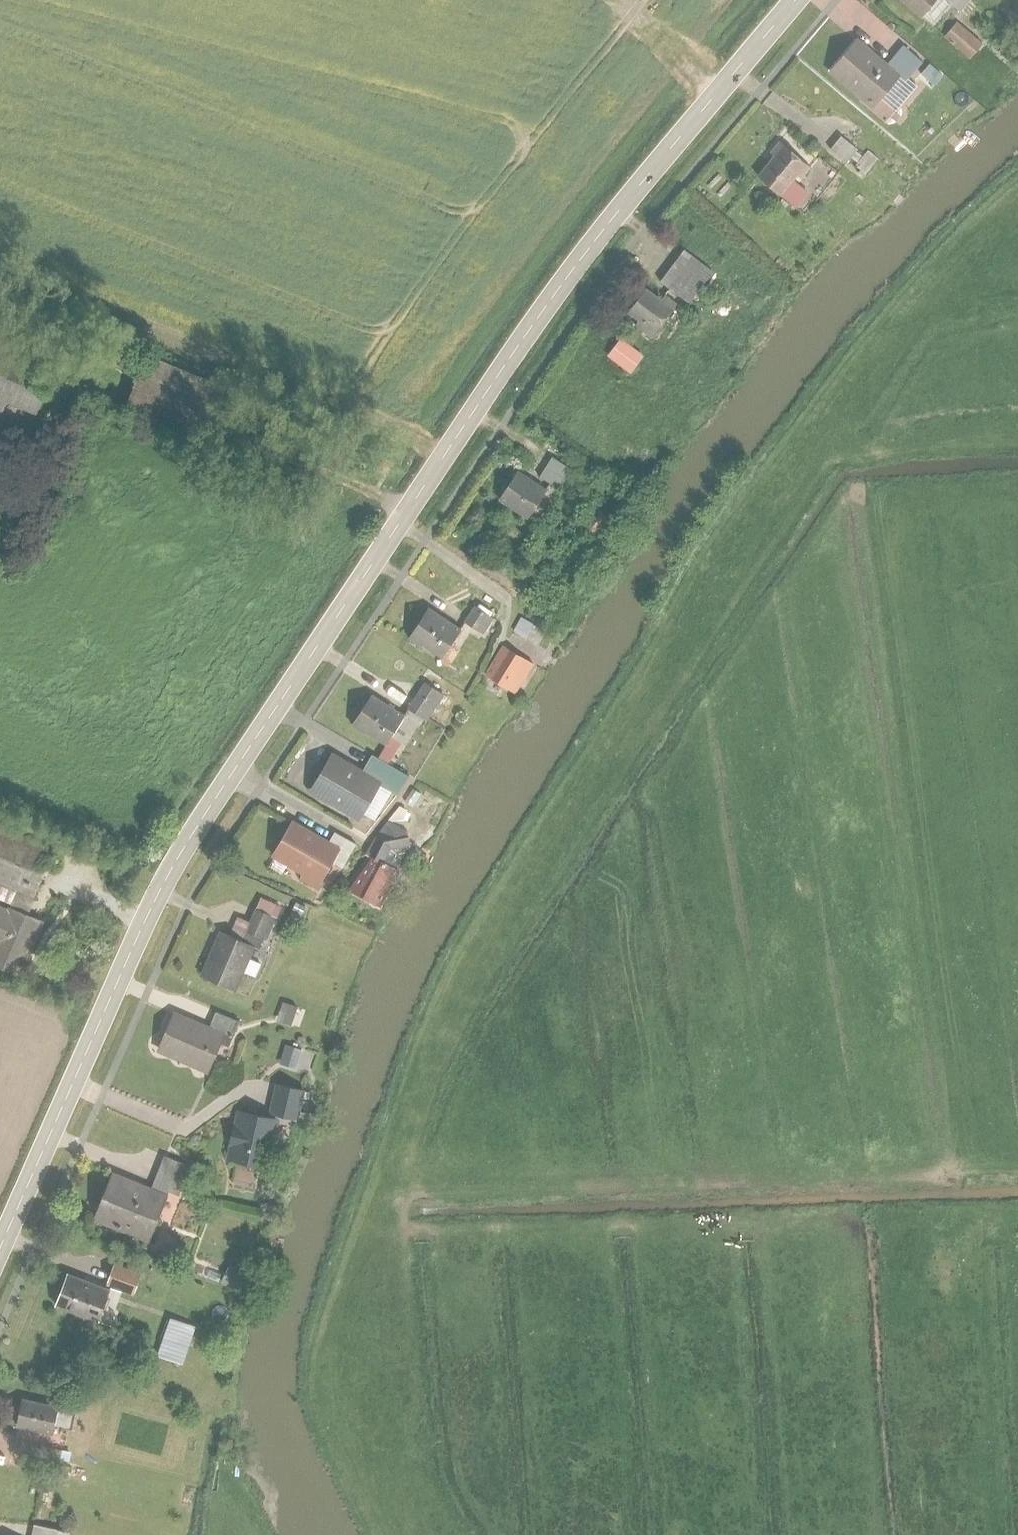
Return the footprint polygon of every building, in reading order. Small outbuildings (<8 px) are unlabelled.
[(929,15),(941,0),(911,0),(929,15)] [(974,0),(955,0),(966,9),(974,0)] [(961,18),(947,35),(974,58),(988,41),(961,18)] [(903,73),(860,36),(833,68),(876,105),(903,73)] [(845,132),(834,146),(852,160),(863,146),(845,132)] [(816,162),(782,138),(773,151),(777,154),(762,175),(784,191),(797,173),(804,179),(816,162)] [(871,171),(882,155),(870,147),(859,163),(871,171)] [(711,269),(685,250),(661,282),(671,290),(684,299),(687,302),(711,269)] [(655,337),(684,299),(671,290),(666,296),(650,285),(631,310),(643,319),(639,325),(655,337)] [(637,371),(650,352),(625,334),(611,354),(637,371)] [(553,454),(543,476),(564,485),(574,463),(553,454)] [(554,488),(524,469),(504,500),(535,518),(554,488)] [(468,617),(487,632),(499,616),(480,602),(468,617)] [(467,625),(434,605),(416,634),(449,654),(467,625)] [(525,613),(516,628),(540,642),(549,627),(525,613)] [(539,662),(505,644),(490,672),(524,691),(539,662)] [(411,713),(379,693),(362,722),(394,741),(411,713)] [(388,778),(339,749),(315,790),(364,818),(388,778)] [(346,845),(297,818),(278,855),(307,871),(304,877),(323,887),(346,845)] [(41,890),(58,844),(0,822),(0,875),(41,890)] [(381,850),(372,846),(353,889),(390,905),(418,842),(390,829),(381,850)] [(0,901),(0,962),(26,972),(47,920),(0,901)] [(261,942),(226,927),(207,972),(242,987),(261,942)] [(286,999),(279,1019),(301,1027),(309,1007),(286,999)] [(215,1070),(231,1031),(179,1009),(162,1048),(215,1070)] [(290,1040),(283,1058),(296,1063),(303,1044),(290,1040)] [(291,1118),(242,1107),(230,1157),(280,1168),(291,1118)] [(173,1190),(116,1170),(98,1222),(155,1242),(173,1190)] [(116,1286),(73,1270),(60,1306),(102,1322),(116,1286)] [(164,1355),(187,1360),(195,1323),(172,1318),(164,1355)] [(57,1432),(62,1402),(24,1396),(19,1426),(57,1432)]
